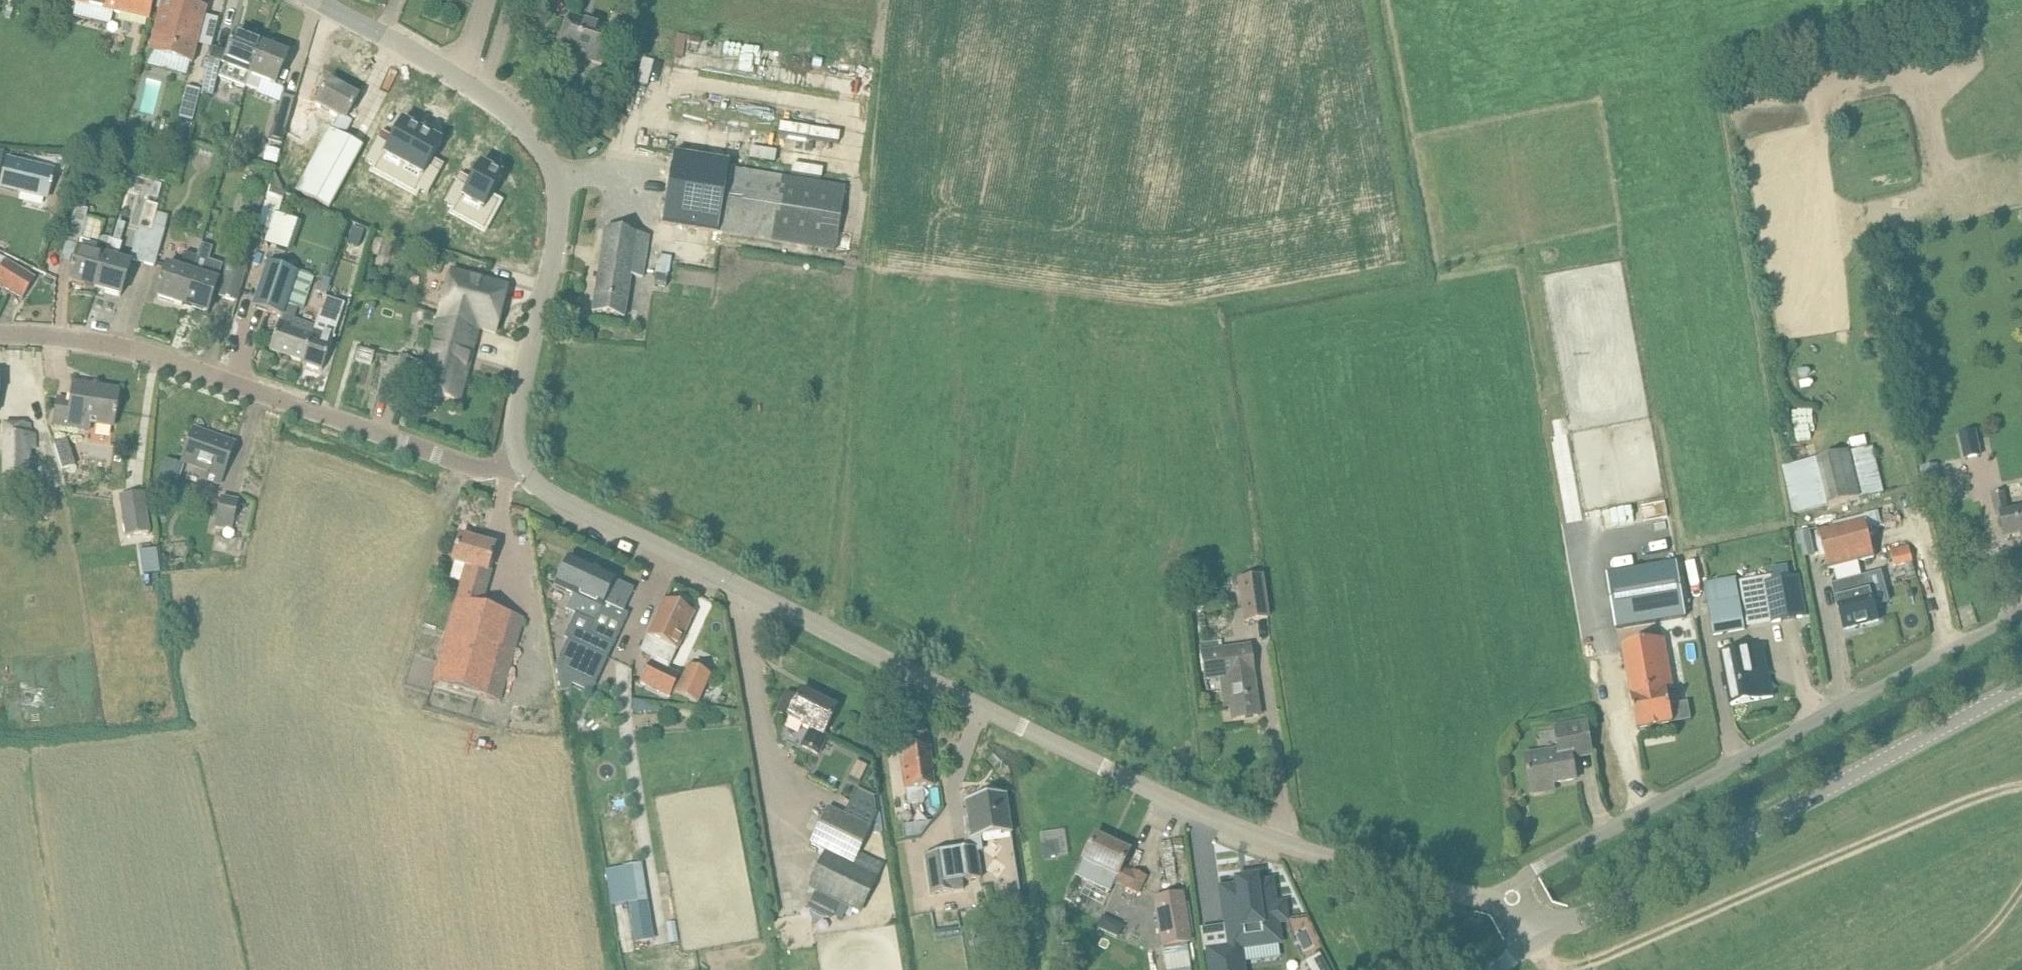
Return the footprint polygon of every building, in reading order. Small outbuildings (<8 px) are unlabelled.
[(149,20),(153,0),(72,0),(72,2),(149,20)] [(149,53),(192,64),(206,8),(175,0),(163,0),(149,53)] [(557,59),(558,60),(562,47),(590,56),(588,61),(601,65),(612,30),(570,17),(557,59)] [(213,49),(201,93),(212,96),(217,78),(245,87),(249,74),(260,44),(236,34),(229,53),(213,49)] [(275,85),(280,73),(287,55),(260,44),(249,74),(245,87),(258,92),(261,84),(271,88),(273,84),(275,85)] [(342,138),(351,123),(346,120),(358,98),(328,82),(317,102),(296,96),(295,99),(289,121),(287,130),(301,138),(313,115),(332,126),(296,190),(328,208),(330,204),(361,148),(342,138)] [(179,118),(193,122),(201,91),(187,88),(179,118)] [(280,145),(285,129),(289,121),(295,99),(282,95),(269,141),(280,145)] [(382,137),(364,170),(376,176),(374,182),(394,192),(423,135),(416,131),(406,127),(405,128),(398,125),(389,141),(382,137)] [(423,135),(394,192),(419,205),(422,198),(436,204),(452,172),(450,171),(445,168),(445,167),(448,162),(450,157),(452,153),(444,148),(445,146),(423,135)] [(672,159),(664,225),(834,252),(845,188),(672,159)] [(56,173),(8,161),(2,187),(50,199),(56,173)] [(458,186),(447,210),(456,214),(453,220),(470,227),(475,229),(489,236),(504,202),(495,198),(506,174),(500,172),(501,170),(491,166),(490,168),(483,164),(469,192),(458,186)] [(271,187),(282,191),(275,174),(270,182),(271,187)] [(131,176),(127,190),(135,192),(137,188),(151,192),(150,197),(158,199),(162,185),(155,183),(155,182),(138,177),(138,178),(131,176)] [(270,188),(263,204),(276,209),(282,193),(270,188)] [(76,207),(66,242),(79,246),(89,210),(76,207)] [(141,263),(154,267),(169,216),(156,213),(153,222),(141,263)] [(130,260),(141,263),(153,222),(143,219),(140,229),(138,229),(130,260)] [(353,227),(348,243),(359,247),(364,231),(353,227)] [(605,229),(592,314),(624,318),(630,276),(642,278),(649,236),(605,229)] [(69,282),(94,289),(108,240),(100,237),(94,254),(78,250),(69,282)] [(108,240),(94,289),(120,297),(129,264),(116,260),(122,244),(108,240)] [(372,255),(388,260),(392,246),(376,241),(372,255)] [(196,257),(182,306),(207,314),(213,295),(217,280),(222,265),(209,261),(213,248),(201,244),(197,257),(196,257)] [(229,261),(218,297),(236,302),(241,284),(247,266),(246,265),(249,251),(234,247),(230,261),(229,261)] [(156,298),(182,306),(196,257),(184,253),(180,269),(166,265),(162,279),(156,298)] [(652,287),(667,290),(672,258),(657,255),(652,287)] [(23,299),(29,289),(35,279),(40,271),(22,262),(18,268),(5,260),(0,258),(0,285),(23,299)] [(260,287),(253,306),(281,316),(269,351),(302,362),(304,363),(311,339),(311,337),(290,330),(294,319),(297,309),(303,311),(310,292),(314,278),(296,271),(281,266),(268,262),(268,263),(264,275),(260,287)] [(451,272),(439,315),(480,326),(480,329),(496,334),(507,287),(488,282),(451,272)] [(302,362),(302,364),(322,371),(328,352),(334,336),(340,318),(321,311),(314,329),(311,337),(311,339),(304,363),(302,362)] [(423,371),(445,376),(446,375),(465,380),(480,329),(480,326),(439,315),(425,364),(423,371)] [(359,348),(355,360),(370,364),(373,353),(359,348)] [(400,356),(393,383),(410,388),(410,389),(418,392),(459,403),(465,380),(446,375),(445,376),(423,371),(425,364),(413,361),(413,359),(400,356)] [(89,430),(91,418),(114,421),(118,391),(74,384),(71,401),(58,399),(54,424),(89,430)] [(1780,413),(1784,436),(1794,434),(1790,411),(1780,413)] [(5,424),(4,450),(3,499),(24,500),(25,489),(31,489),(31,450),(35,450),(35,434),(30,434),(30,425),(5,424)] [(194,429),(187,448),(183,458),(209,468),(205,479),(220,484),(235,444),(194,429)] [(1977,431),(1959,434),(1964,460),(1982,457),(1977,431)] [(68,439),(55,443),(63,469),(76,465),(68,439)] [(1849,452),(1782,469),(1793,515),(1839,504),(1884,493),(1875,459),(1872,447),(1849,452)] [(165,458),(158,481),(176,487),(184,464),(165,458)] [(1943,476),(1947,494),(1964,491),(1961,473),(1943,476)] [(144,492),(120,496),(125,537),(150,534),(144,492)] [(1993,495),(1993,496),(1996,516),(2000,515),(2005,538),(2021,535),(2021,539),(2021,509),(2008,512),(2004,493),(1993,495)] [(238,503),(222,499),(215,528),(231,532),(238,503)] [(1643,521),(1668,515),(1665,499),(1639,505),(1643,521)] [(1819,532),(1828,569),(1859,562),(1862,574),(1878,570),(1865,520),(1819,532)] [(1810,530),(1796,533),(1799,547),(1801,546),(1804,558),(1815,556),(1810,530)] [(431,680),(500,700),(523,619),(480,607),(490,572),(487,571),(494,547),(460,537),(453,560),(465,563),(431,680)] [(1913,563),(1908,546),(1889,551),(1894,568),(1913,563)] [(157,548),(140,551),(143,575),(160,573),(157,548)] [(560,575),(556,587),(574,595),(567,610),(576,614),(564,639),(567,641),(559,658),(555,666),(560,691),(560,693),(570,692),(571,690),(572,686),(590,695),(593,689),(599,676),(607,658),(608,659),(620,632),(628,614),(623,612),(633,591),(613,582),(615,579),(569,557),(560,575)] [(1774,568),(1776,580),(1765,583),(1772,622),(1805,616),(1797,576),(1788,578),(1785,566),(1774,568)] [(1613,579),(1607,580),(1616,629),(1685,617),(1677,568),(1640,574),(1628,576),(1620,577),(1613,579)] [(1263,576),(1237,580),(1243,624),(1268,621),(1269,621),(1264,585),(1263,576)] [(1735,578),(1704,585),(1714,635),(1745,629),(1735,578)] [(1847,584),(1833,588),(1837,600),(1840,610),(1845,630),(1879,621),(1875,607),(1874,602),(1869,583),(1868,578),(1857,581),(1847,584)] [(641,683),(664,693),(670,696),(680,674),(668,668),(684,633),(692,615),(664,602),(655,620),(641,650),(654,656),(641,683)] [(1622,647),(1637,730),(1674,723),(1668,691),(1673,690),(1664,640),(1622,647)] [(1731,705),(1773,697),(1763,645),(1721,654),(1726,676),(1721,677),(1724,689),(1728,689),(1731,705)] [(1248,647),(1201,655),(1205,680),(1206,680),(1205,676),(1220,673),(1226,708),(1231,707),(1233,720),(1258,717),(1251,673),(1252,673),(1248,647)] [(689,664),(675,694),(697,704),(711,673),(689,664)] [(818,755),(826,736),(823,735),(835,709),(800,692),(796,699),(793,698),(785,696),(778,709),(784,715),(788,717),(789,715),(804,722),(801,727),(810,732),(803,747),(818,755)] [(658,715),(660,703),(633,699),(631,710),(658,715)] [(1593,755),(1589,735),(1587,722),(1557,727),(1560,748),(1526,754),(1531,788),(1532,795),(1555,791),(1554,784),(1577,780),(1573,759),(1593,755)] [(928,749),(900,753),(907,804),(924,802),(922,787),(933,785),(928,749)] [(828,809),(810,844),(827,853),(810,887),(816,891),(808,908),(832,920),(840,903),(861,913),(884,869),(859,856),(872,831),(868,829),(881,806),(854,790),(842,816),(828,809)] [(965,827),(968,846),(969,849),(922,856),(928,895),(962,891),(960,881),(980,878),(976,847),(983,846),(981,837),(1011,833),(1005,794),(965,800),(969,826),(965,827)] [(931,823),(904,826),(906,839),(921,837),(931,823)] [(1128,852),(1094,836),(1082,860),(1075,877),(1109,892),(1115,881),(1123,885),(1122,887),(1137,894),(1145,876),(1133,870),(1132,873),(1121,868),(1128,852)] [(623,866),(606,869),(611,905),(611,907),(628,904),(647,901),(644,882),(641,863),(623,866)] [(1204,929),(1207,952),(1210,969),(1242,969),(1239,949),(1279,943),(1276,922),(1285,921),(1283,905),(1274,906),(1270,882),(1255,884),(1254,880),(1236,882),(1236,887),(1221,889),(1226,926),(1204,929)] [(1181,897),(1155,901),(1162,947),(1188,943),(1188,940),(1182,904),(1181,897)] [(1102,916),(1097,928),(1118,938),(1124,926),(1102,916)] [(970,930),(974,952),(986,950),(982,929),(970,930)] [(1318,957),(1307,963),(1311,969),(1325,969),(1318,957)]
